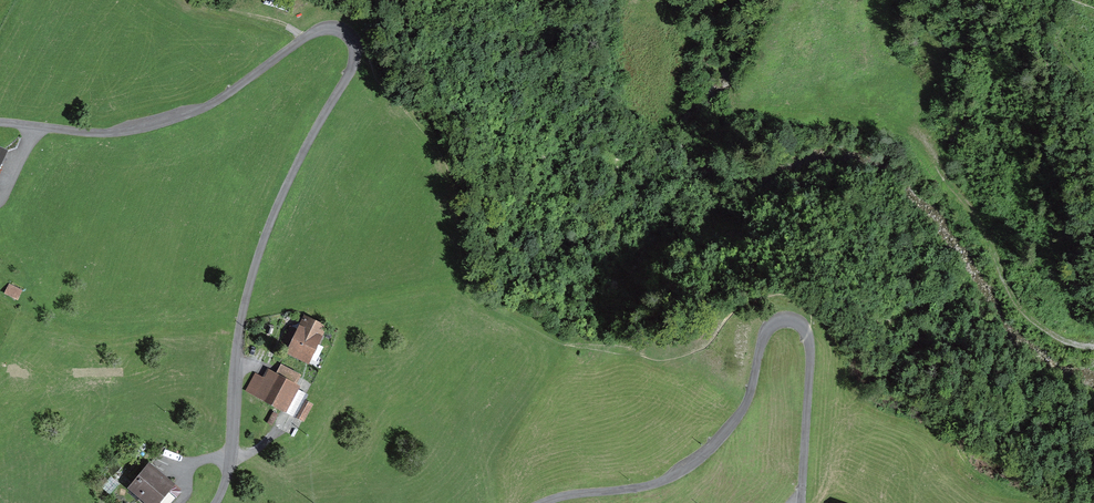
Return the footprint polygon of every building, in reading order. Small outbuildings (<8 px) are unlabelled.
[(10,286),(6,293),(17,298),(20,291),(10,286)] [(292,329),(282,349),(307,361),(323,327),(304,318),(297,332),(292,329)] [(297,376),(281,367),(276,376),(269,372),(264,381),(256,376),(248,390),(285,410),(298,387),(292,384),(297,376)] [(149,466),(130,488),(149,502),(156,502),(171,484),(149,466)]
